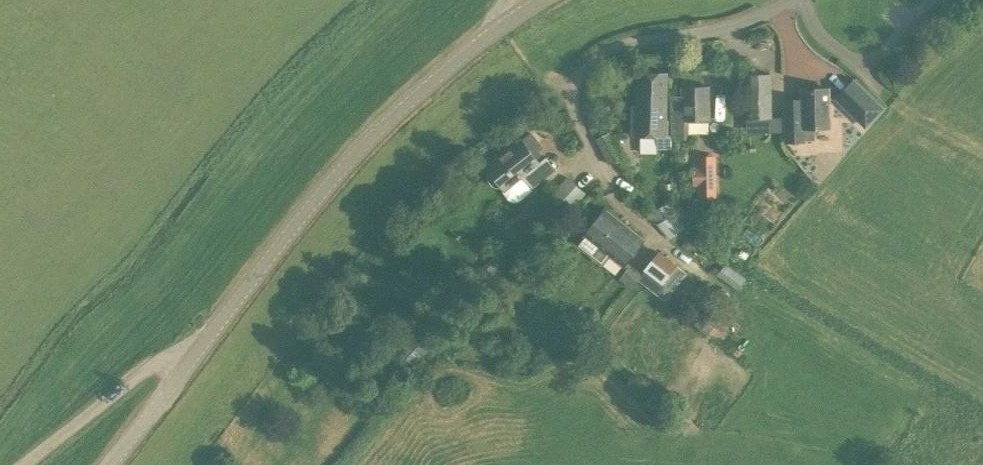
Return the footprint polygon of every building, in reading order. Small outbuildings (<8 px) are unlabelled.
[(670,138),(668,72),(636,73),(636,106),(631,106),(632,138),(670,138)] [(745,73),(746,118),(774,119),(773,94),(772,73),(745,73)] [(881,105),(860,84),(845,100),(866,121),(881,105)] [(682,96),(672,96),(672,140),(688,140),(688,121),(710,120),(711,86),(682,87),(682,96)] [(830,128),(829,89),(802,90),(803,117),(787,118),(788,142),(816,141),(815,128),(830,128)] [(489,176),(489,179),(492,182),(494,184),(498,186),(501,186),(504,190),(502,192),(510,202),(512,202),(516,202),(518,202),(534,190),(533,189),(557,170),(546,157),(539,163),(532,154),(542,147),(531,132),(486,167),(489,170),(488,174),(489,176)] [(699,166),(693,166),(693,183),(700,183),(700,197),(716,197),(715,157),(699,157),(699,166)] [(568,176),(550,193),(546,198),(550,203),(537,218),(551,232),(585,194),(586,193),(568,176)] [(685,226),(674,214),(667,203),(654,210),(660,222),(657,224),(671,238),(685,226)] [(623,266),(644,240),(606,210),(585,236),(623,266)] [(641,276),(628,267),(618,279),(632,290),(638,280),(665,302),(687,273),(678,266),(678,265),(660,250),(644,270),(645,271),(641,276)] [(488,258),(470,277),(484,290),(502,271),(488,258)] [(725,263),(718,274),(737,286),(744,275),(725,263)] [(720,320),(706,309),(695,323),(709,334),(720,320)]
